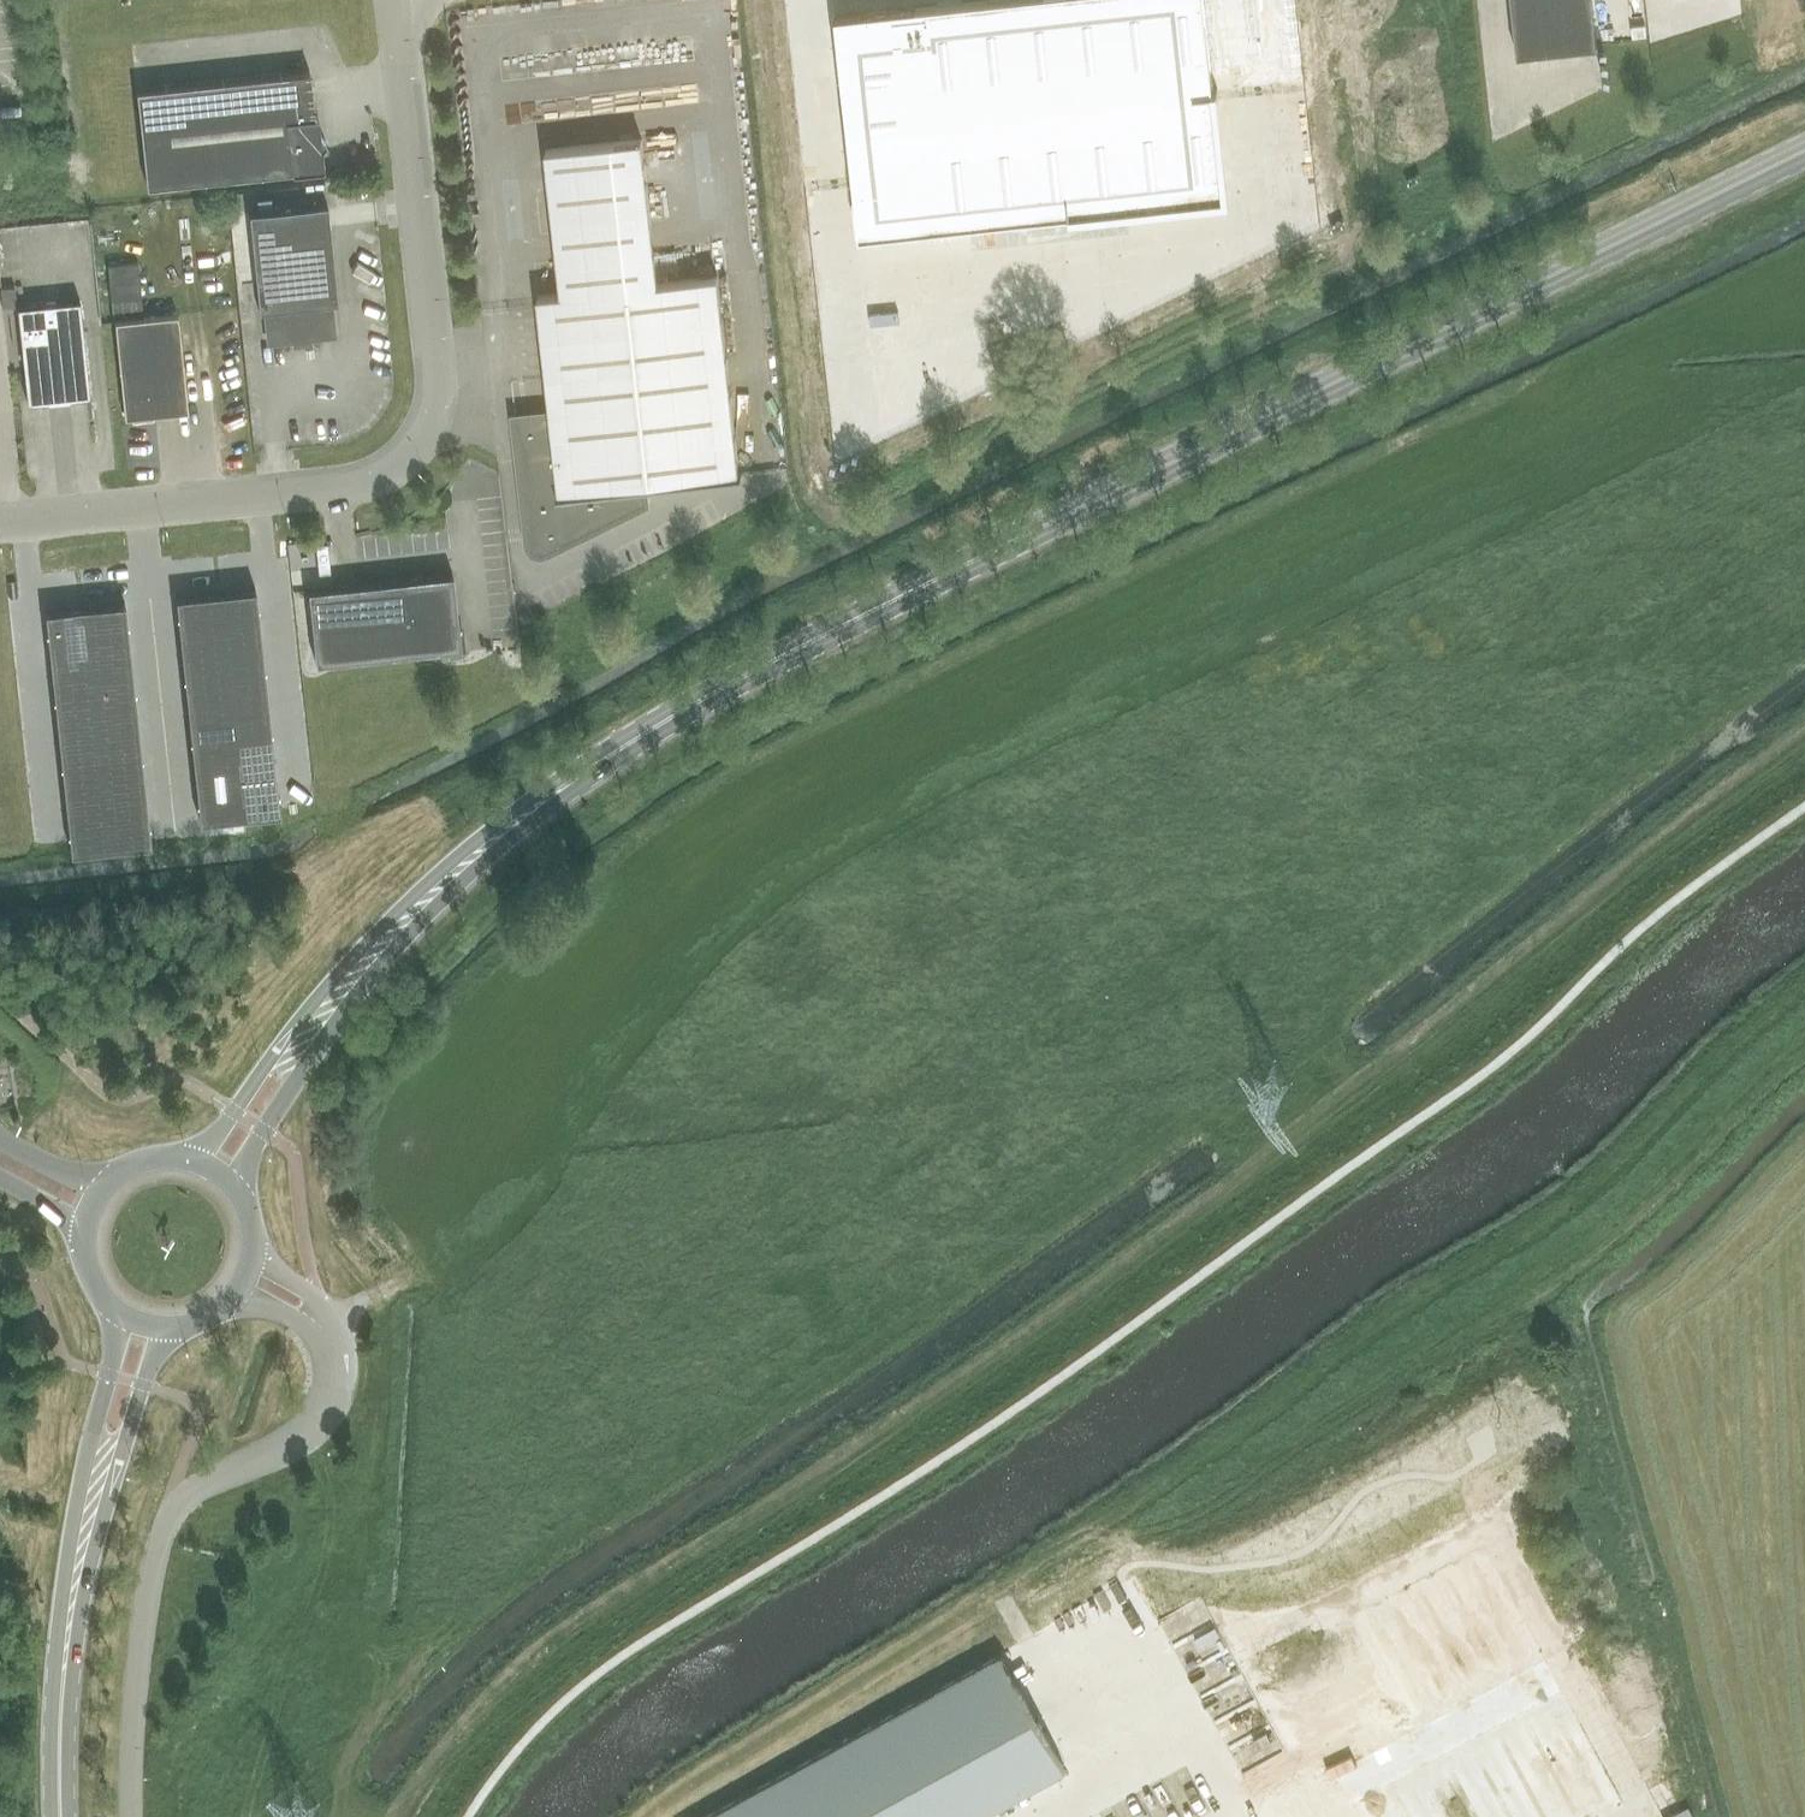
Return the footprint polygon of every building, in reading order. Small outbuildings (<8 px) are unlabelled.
[(835,14),(859,234),(1225,194),(1204,0),(964,0),(835,14)] [(1517,54),(1597,46),(1592,0),(1511,0),(1517,54)] [(147,186),(227,177),(291,170),(291,171),(323,168),(320,147),(325,141),(319,137),(317,116),(313,116),(309,71),(136,90),(147,186)] [(538,296),(551,413),(515,417),(529,543),(531,548),(535,552),(540,554),(546,552),(646,503),(644,486),(742,475),(741,473),(739,474),(718,276),(658,283),(642,139),(546,150),(562,293),(538,296)] [(327,206),(249,215),(260,311),(268,310),(271,340),(296,337),(296,343),(308,341),(307,336),(331,333),(328,304),(337,303),(327,206)] [(137,263),(107,266),(111,310),(142,307),(137,263)] [(15,287),(0,288),(2,308),(16,306),(15,287)] [(17,307),(27,403),(90,396),(79,300),(17,307)] [(114,321),(125,417),(187,411),(177,314),(114,321)] [(308,591),(316,663),(460,647),(452,575),(308,591)] [(257,588),(175,597),(199,818),(281,809),(257,588)] [(124,603),(44,612),(71,851),(151,842),(124,603)] [(1631,1813),(1503,1541),(1356,1611),(1414,1734),(1274,1801),(1269,1765),(1264,1756),(1157,1806),(1162,1816),(1622,1816),(1631,1813)] [(1241,1645),(1142,1691),(1166,1741),(1264,1695),(1241,1645)] [(1064,1770),(1001,1656),(712,1816),(978,1816),(1064,1770)] [(1165,1743),(1125,1764),(1138,1787),(1177,1766),(1165,1743)]
